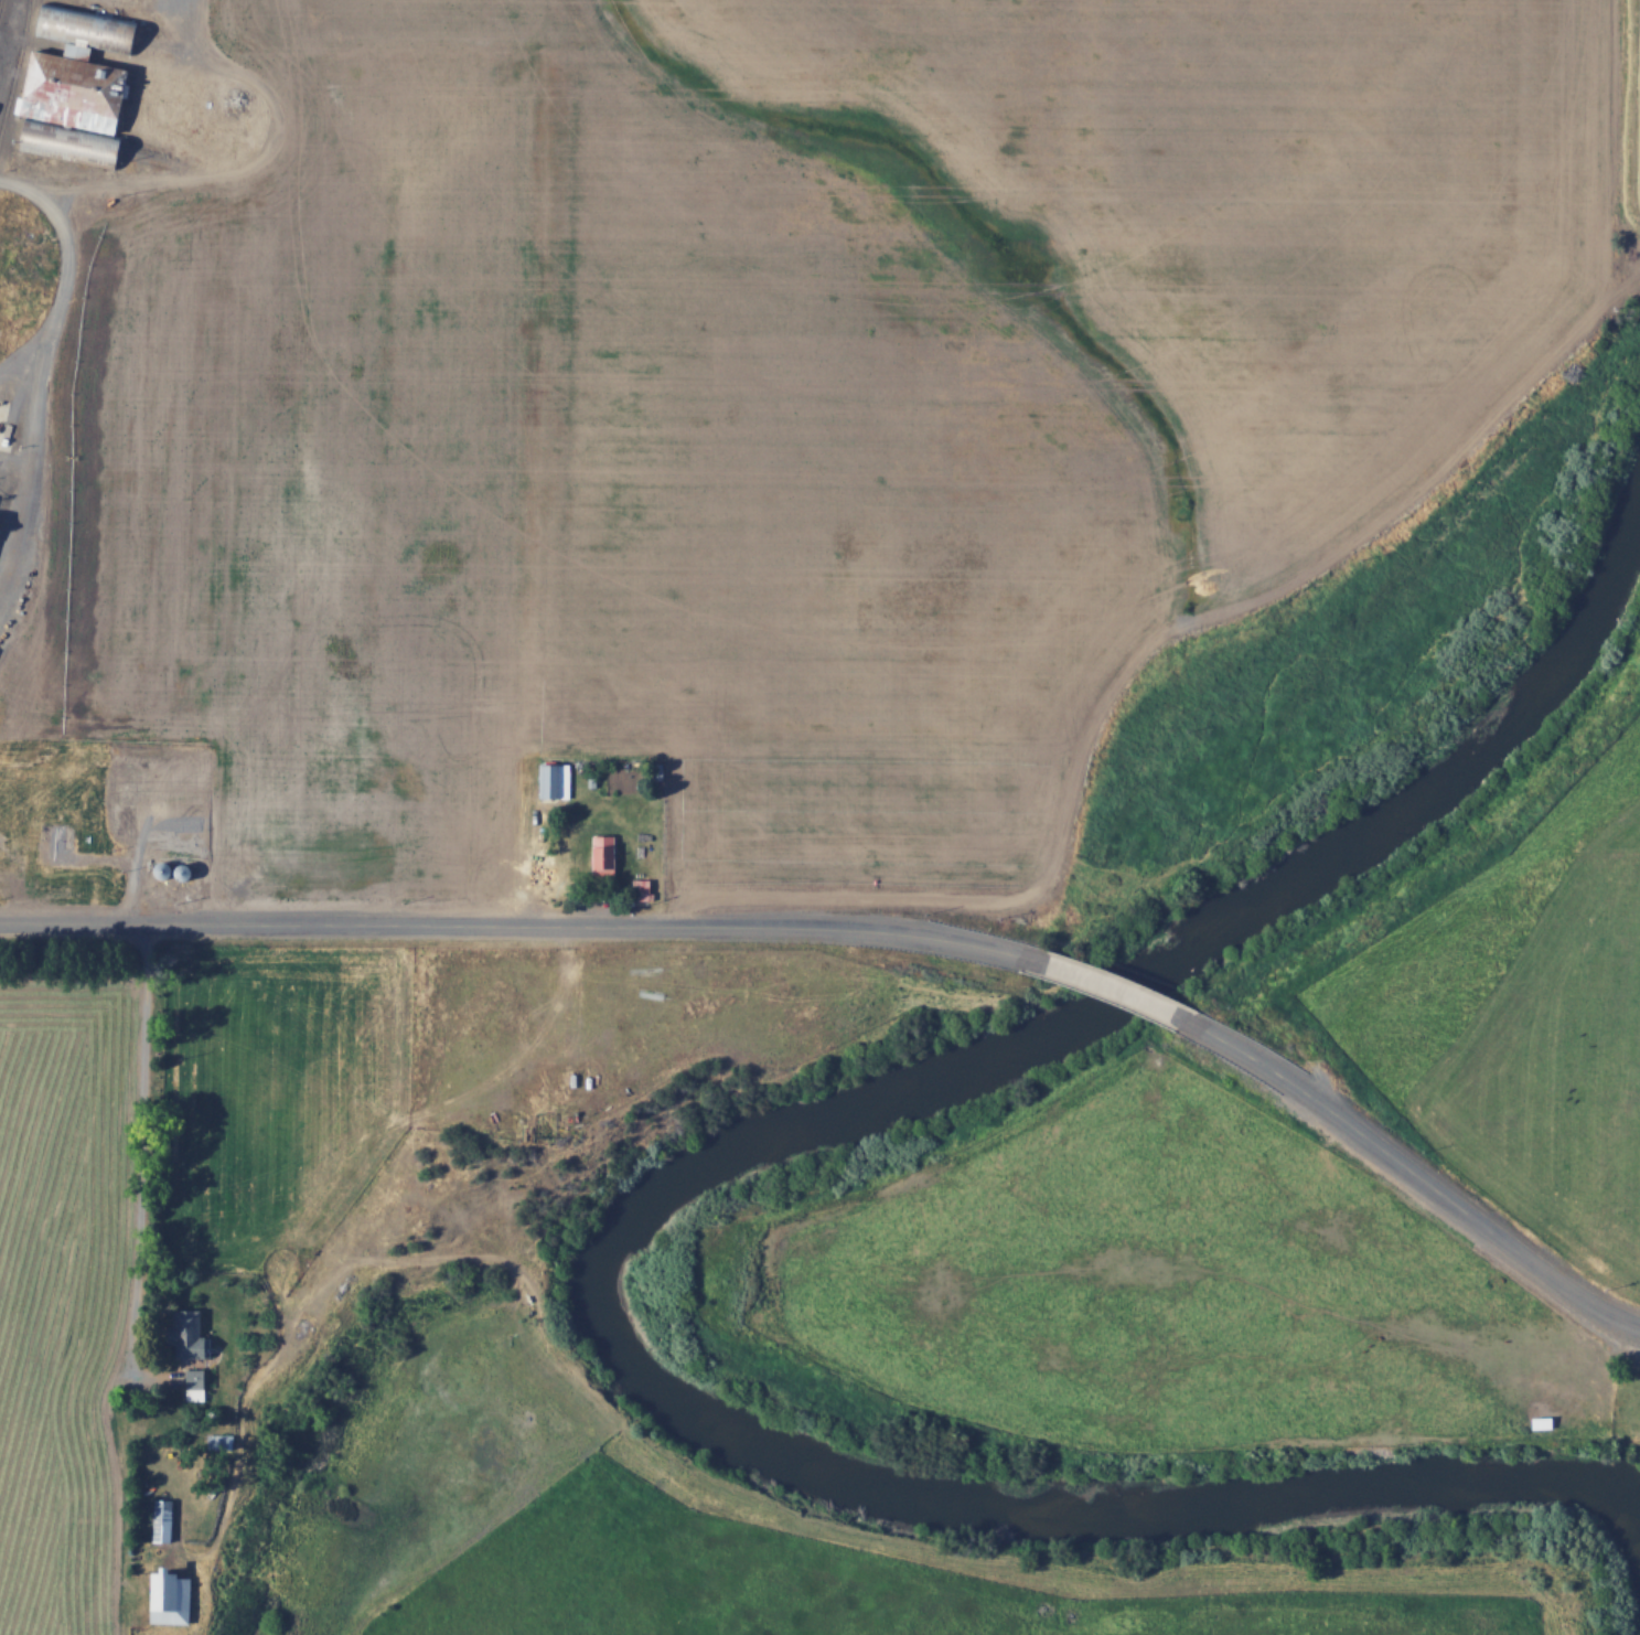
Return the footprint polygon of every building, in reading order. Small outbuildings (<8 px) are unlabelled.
[(46,0),(40,33),(137,53),(143,20),(46,0)] [(214,107),(216,95),(270,109),(260,148),(204,133),(129,114),(124,137),(22,110),(40,44),(186,82),(182,98),(214,107)] [(569,764),(539,764),(539,799),(569,799),(569,764)] [(196,804),(150,804),(150,844),(196,844),(196,804)] [(77,862),(80,819),(52,817),(49,860),(77,862)] [(613,835),(589,835),(589,875),(613,875),(613,835)] [(647,879),(630,879),(630,902),(647,902),(647,879)] [(206,1345),(204,1308),(179,1310),(183,1361),(215,1359),(213,1345),(206,1345)] [(187,1368),(187,1401),(209,1401),(209,1368),(187,1368)] [(1547,1415),(1526,1415),(1526,1429),(1547,1429),(1547,1415)] [(157,1541),(176,1541),(176,1499),(157,1499),(157,1541)] [(158,1570),(158,1624),(196,1624),(196,1573),(183,1573),(183,1564),(172,1564),(172,1570),(158,1570)]
